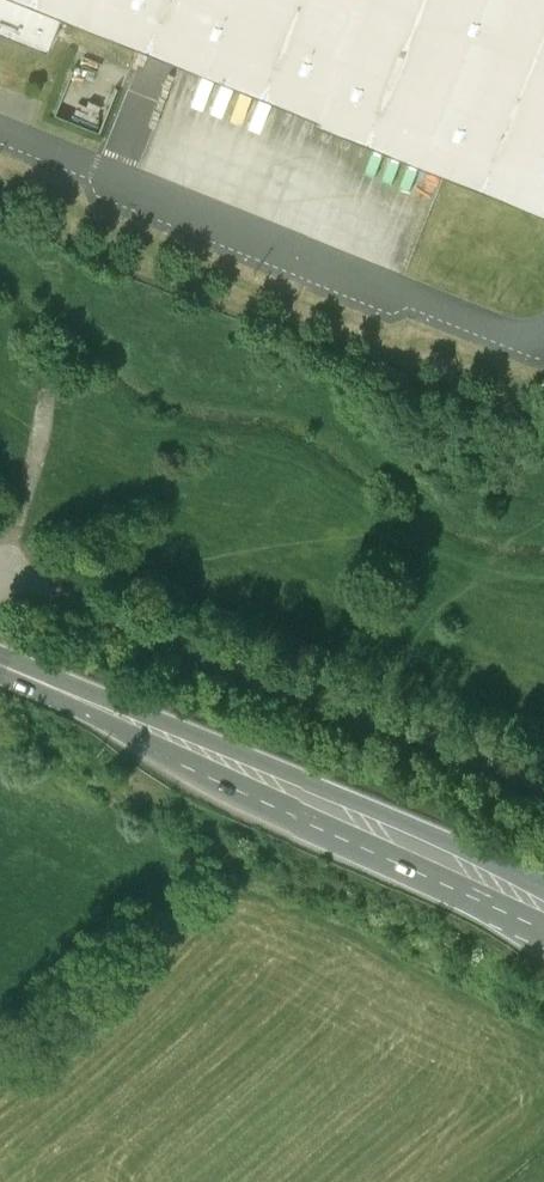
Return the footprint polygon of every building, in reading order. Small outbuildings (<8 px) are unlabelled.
[(29,0),(0,0),(0,32),(44,49),(59,12),(29,0)] [(59,12),(543,205),(543,0),(29,0),(59,12)] [(115,86),(70,68),(52,113),(97,130),(115,86)]
